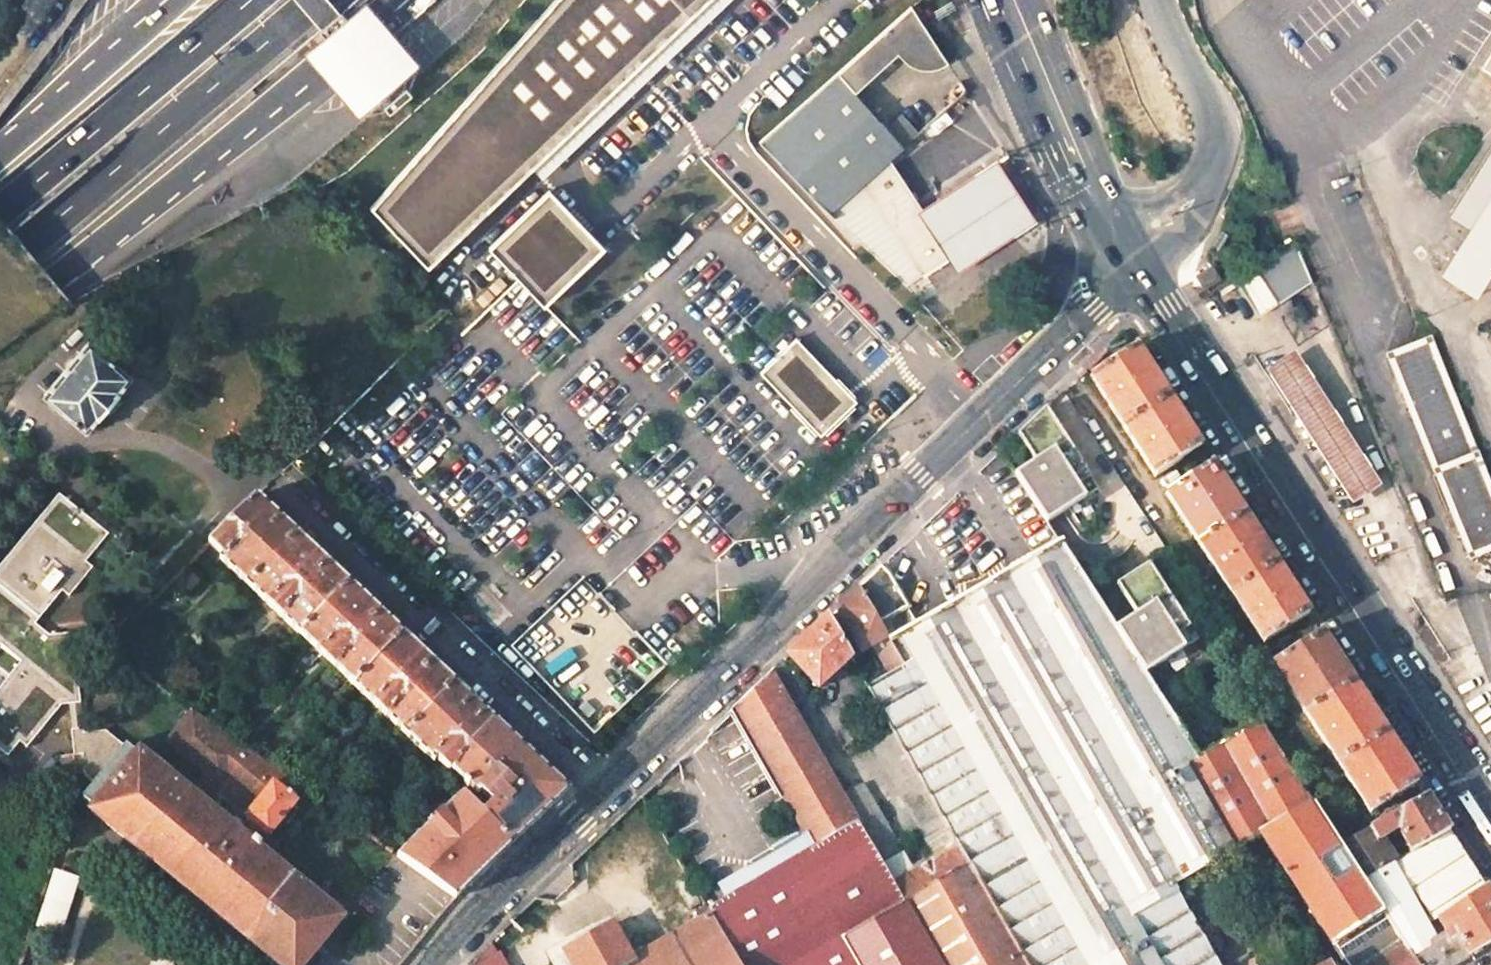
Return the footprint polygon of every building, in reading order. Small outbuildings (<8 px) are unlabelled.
[(339,12),(328,0),(293,0),(318,29),(339,12)] [(301,54),(357,118),(382,106),(404,87),(420,64),(365,0),(364,0),(345,16),(322,35),(301,54)] [(466,100),(532,169),(535,167),(710,0),(555,0),(466,100)] [(535,167),(545,177),(647,80),(731,0),(710,0),(535,167)] [(859,186),(886,162),(904,146),(857,89),(898,49),(907,59),(914,64),(920,67),(927,68),(931,68),(939,65),(947,61),(910,4),(762,138),(829,212),(859,186)] [(317,30),(322,35),(345,16),(340,11),(339,12),(318,29),(317,30)] [(1483,68),(1490,73),(1490,55),(1483,68)] [(388,113),(410,94),(404,87),(382,106),(388,113)] [(532,169),(466,100),(370,208),(427,269),(532,169)] [(1452,215),(1472,228),(1490,197),(1490,153),(1452,215)] [(1038,219),(995,156),(959,180),(916,208),(949,259),(957,271),(1001,241),(1038,219)] [(859,186),(829,212),(907,286),(949,259),(916,208),(890,169),(886,162),(859,186)] [(491,247),(545,303),(605,246),(551,190),(491,247)] [(1477,296),(1490,273),(1490,197),(1472,228),(1442,274),(1477,296)] [(1295,240),(1233,277),(1258,317),(1312,281),(1295,240)] [(1213,265),(1196,275),(1204,288),(1207,287),(1208,288),(1221,279),(1213,265)] [(89,341),(43,395),(86,431),(132,377),(89,341)] [(764,373),(820,433),(854,402),(798,341),(764,373)] [(1471,557),(1490,549),(1490,496),(1429,342),(1390,357),(1471,557)] [(1168,396),(1135,346),(1090,376),(1122,426),(1168,396)] [(1263,370),(1351,505),(1380,485),(1293,350),(1263,370)] [(1201,447),(1168,396),(1122,426),(1155,477),(1201,447)] [(1017,435),(1027,450),(1039,442),(1034,434),(1053,422),(1045,409),(1017,435)] [(1015,475),(1047,524),(1098,491),(1053,422),(1034,434),(1039,442),(1027,450),(1037,466),(1033,468),(1031,465),(1015,475)] [(1244,514),(1212,463),(1166,493),(1199,544),(1244,514)] [(69,595),(93,567),(86,561),(109,533),(60,492),(0,565),(0,646),(18,660),(0,683),(0,747),(9,754),(19,743),(25,748),(60,706),(67,705),(73,756),(82,755),(85,776),(95,784),(126,745),(105,731),(83,733),(71,634),(52,636),(35,622),(63,589),(69,595)] [(256,497),(209,544),(222,556),(219,559),(249,588),(296,535),(256,497)] [(1276,563),(1244,514),(1199,544),(1231,593),(1276,563)] [(296,535),(249,588),(301,636),(349,585),(296,535)] [(1059,543),(918,624),(888,641),(902,665),(887,673),(866,685),(894,733),(942,816),(949,829),(959,846),(970,865),(1027,964),(1218,964),(1171,884),(1232,850),(1184,765),(1199,757),(1145,675),(1115,628),(1059,543)] [(1309,614),(1276,563),(1231,593),(1264,644),(1309,614)] [(890,573),(881,566),(858,589),(886,636),(888,641),(918,624),(907,606),(909,606),(890,573)] [(1116,586),(1126,602),(1140,594),(1133,584),(1152,572),(1148,566),(1116,586)] [(1115,628),(1145,675),(1197,641),(1152,572),(1133,584),(1140,594),(1126,602),(1135,615),(1115,628)] [(349,585),(301,636),(355,687),(402,634),(349,585)] [(886,636),(858,589),(828,617),(847,651),(857,646),(859,651),(870,645),(887,673),(902,665),(888,641),(886,636)] [(847,651),(828,617),(788,656),(818,688),(850,656),(847,651)] [(1353,682),(1320,631),(1272,662),(1305,713),(1353,682)] [(402,634),(355,687),(406,735),(454,683),(402,634)] [(843,794),(772,670),(734,707),(816,847),(859,822),(843,794)] [(1385,731),(1353,682),(1305,713),(1337,763),(1385,731)] [(454,683),(406,735),(434,762),(436,759),(448,770),(450,768),(494,721),(454,683)] [(207,807),(234,774),(262,796),(245,817),(252,822),(241,835),(251,843),(262,830),(269,836),(296,802),(284,791),(292,782),(279,772),(215,727),(179,701),(152,732),(193,765),(179,783),(207,807)] [(494,721),(450,768),(479,795),(480,793),(492,803),(482,814),(511,844),(567,790),(494,721)] [(1312,804),(1260,723),(1199,757),(1184,765),(1232,850),(1246,842),(1260,834),(1312,804)] [(1418,782),(1385,731),(1337,763),(1370,813),(1418,782)] [(894,733),(872,746),(919,829),(942,816),(894,733)] [(278,964),(303,964),(342,918),(251,843),(241,835),(207,807),(179,783),(139,751),(137,754),(126,745),(95,784),(83,798),(93,807),(91,810),(278,964)] [(859,822),(877,854),(896,843),(862,783),(843,794),(859,822)] [(462,794),(398,856),(455,898),(511,844),(482,814),(462,794)] [(1431,803),(1426,795),(1369,827),(1377,840),(1398,828),(1413,851),(1449,830),(1431,803)] [(1339,845),(1312,804),(1260,834),(1334,945),(1383,913),(1361,880),(1339,845)] [(949,829),(942,816),(919,829),(927,842),(949,829)] [(859,822),(816,847),(746,887),(707,909),(710,915),(740,964),(856,964),(840,938),(904,901),(894,883),(884,866),(877,854),(859,822)] [(1377,840),(1369,827),(1339,845),(1361,880),(1391,863),(1377,840)] [(1485,886),(1449,830),(1413,851),(1391,863),(1428,919),(1485,886)] [(877,854),(884,866),(903,855),(896,843),(877,854)] [(970,865),(959,846),(894,883),(904,901),(970,865)] [(1428,919),(1391,863),(1361,880),(1383,913),(1401,940),(1410,955),(1440,937),(1428,919)] [(970,865),(904,901),(840,938),(856,964),(1027,964),(970,865)] [(54,868),(37,924),(63,932),(80,875),(54,868)] [(1485,886),(1428,919),(1440,937),(1452,930),(1469,956),(1490,944),(1490,895),(1485,886)] [(1334,945),(1346,964),(1362,964),(1401,940),(1383,913),(1334,945)] [(710,915),(632,959),(613,923),(564,951),(572,964),(740,964),(710,915)] [(1452,930),(1440,937),(1410,955),(1417,964),(1453,964),(1469,956),(1452,930)] [(1401,940),(1362,964),(1417,964),(1410,955),(1401,940)] [(473,964),(509,964),(501,949),(473,964)]
